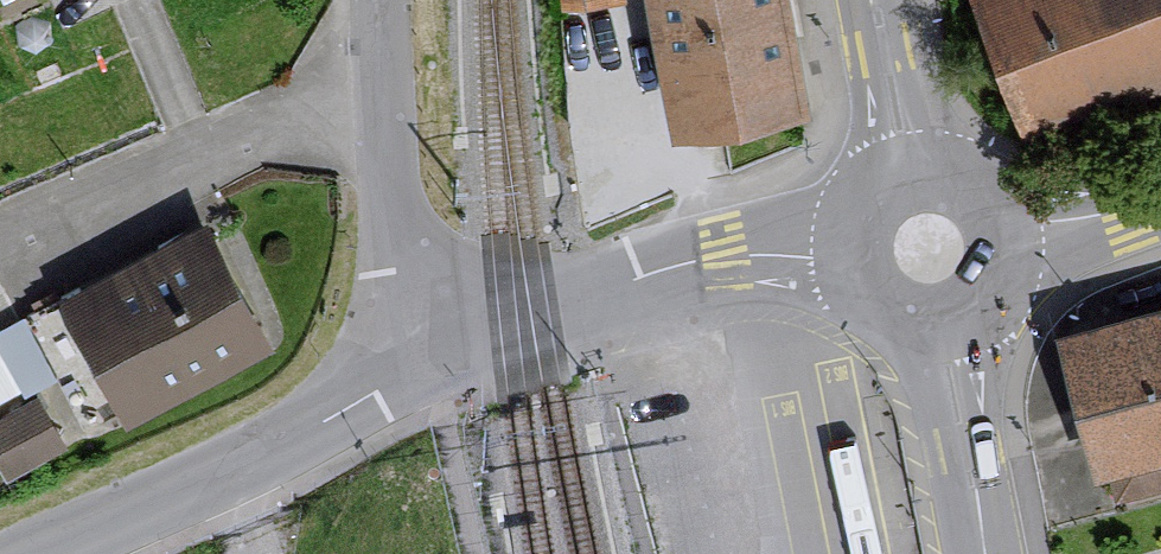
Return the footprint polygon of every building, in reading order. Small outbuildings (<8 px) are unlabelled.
[(621,0),(566,0),(568,16),(622,10),(621,0)] [(689,132),(807,112),(789,0),(667,0),(689,132)] [(1006,130),(1160,72),(1160,0),(957,0),(1006,130)] [(228,222),(76,305),(141,424),(293,341),(228,222)] [(32,294),(0,309),(0,386),(61,359),(32,294)] [(1058,340),(1096,483),(1160,466),(1160,313),(1058,340)] [(75,446),(49,400),(0,427),(0,443),(19,477),(75,446)]
